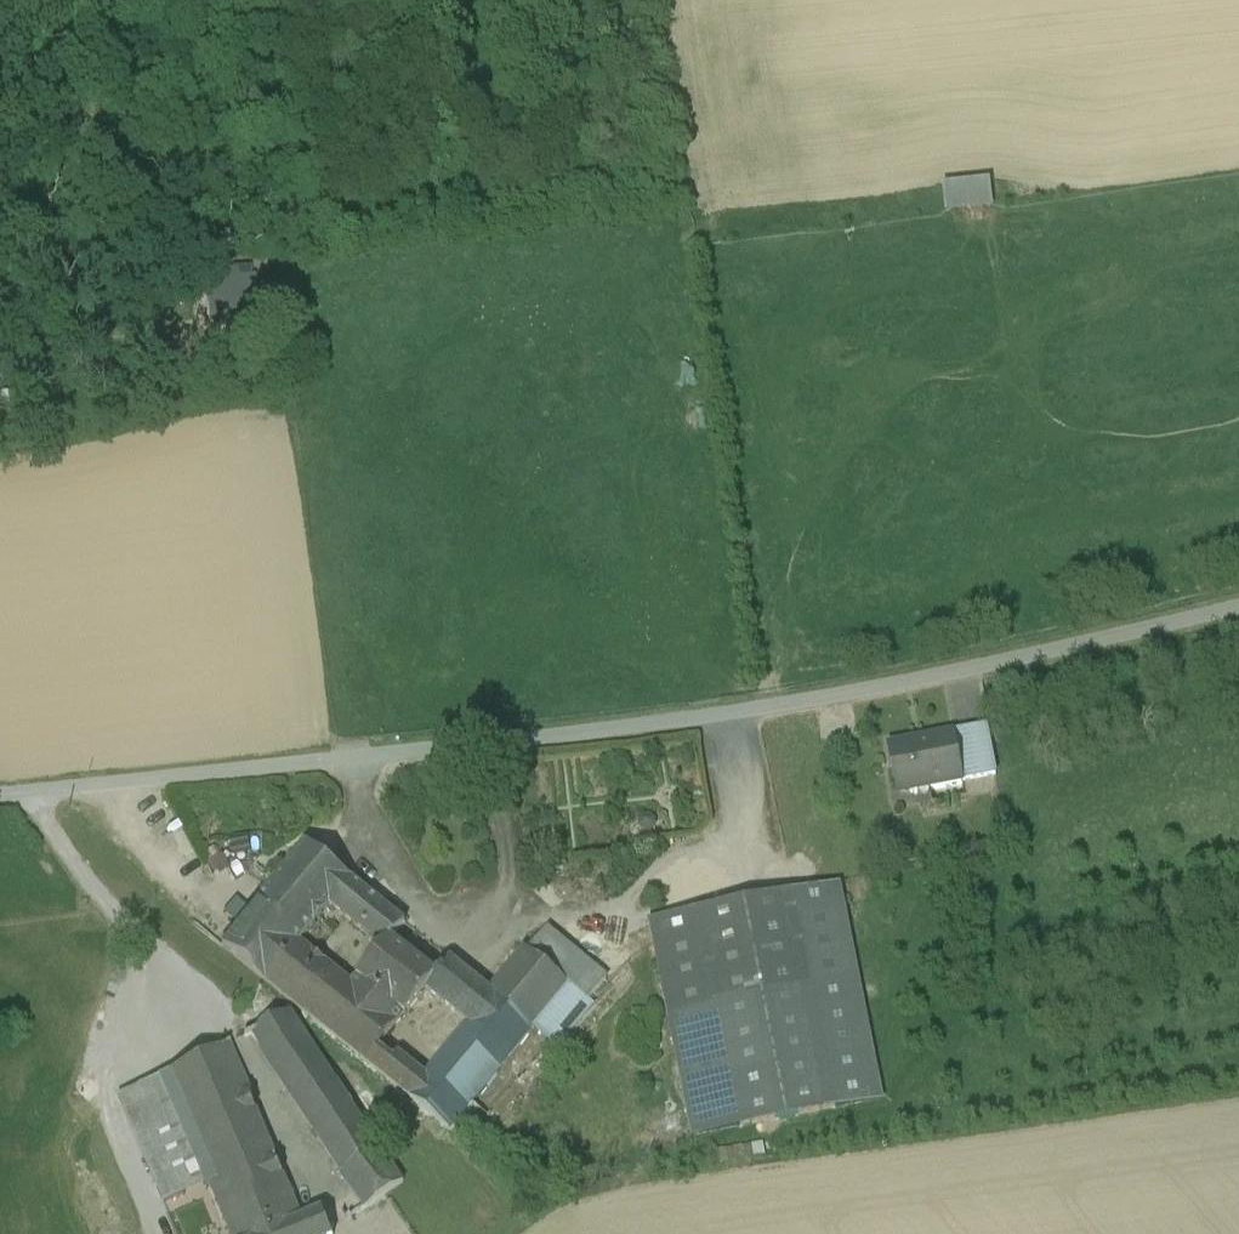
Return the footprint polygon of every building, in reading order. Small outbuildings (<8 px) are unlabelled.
[(946,182),(948,212),(997,209),(996,179),(946,182)] [(234,269),(208,271),(212,320),(229,318),(230,329),(255,326),(254,316),(253,316),(249,265),(233,266),(234,269)] [(693,355),(684,355),(685,381),(695,381),(693,355)] [(953,736),(889,749),(898,792),(929,786),(930,789),(962,783),(953,736)] [(317,838),(228,947),(358,1061),(394,1025),(347,984),(291,939),(323,900),(377,940),(387,927),(398,917),(347,878),(355,869),(317,838)] [(837,879),(648,914),(690,1139),(879,1103),(837,879)] [(377,940),(347,984),(394,1025),(440,968),(387,927),(377,940)] [(394,1025),(358,1061),(444,1135),(504,1066),(523,1083),(593,1003),(524,943),(489,983),(453,952),(440,968),(394,1025)] [(286,1011),(244,1039),(360,1213),(403,1185),(286,1011)] [(227,1044),(162,1077),(200,1169),(267,1139),(227,1044)] [(162,1077),(99,1108),(147,1212),(207,1185),(200,1169),(162,1077)] [(200,1169),(207,1185),(228,1233),(269,1233),(302,1220),(267,1139),(200,1169)] [(269,1233),(331,1233),(322,1212),(302,1220),(269,1233)]
